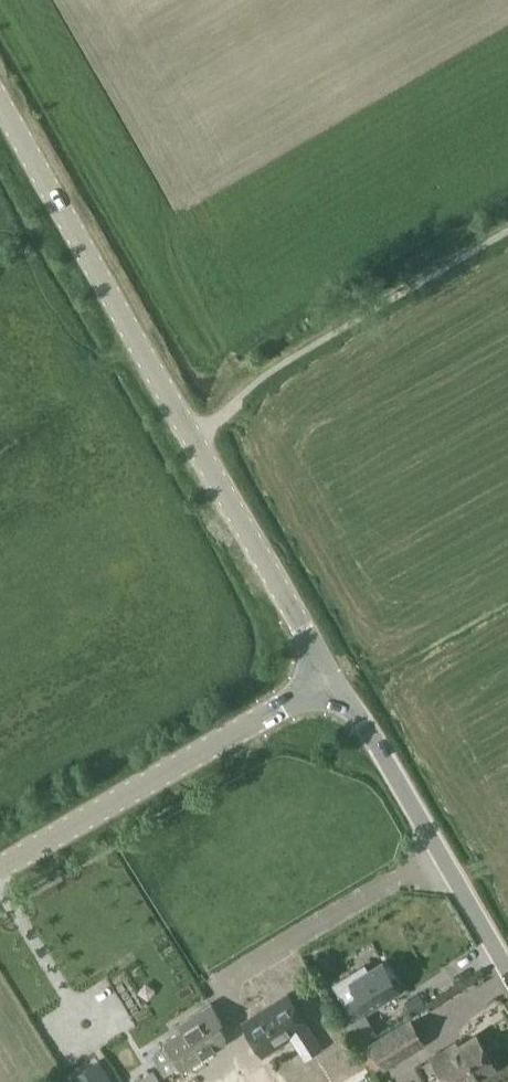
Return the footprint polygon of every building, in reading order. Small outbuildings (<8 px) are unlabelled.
[(354,1016),(399,989),(382,962),(350,981),(358,995),(345,1003),(354,1016)] [(308,1028),(288,995),(242,1023),(263,1056),(308,1028)] [(190,1023),(164,1039),(167,1045),(179,1065),(182,1068),(223,1041),(223,1033),(217,1023),(221,1020),(210,1003),(209,1003),(199,1009),(187,1018),(190,1023)] [(371,1043),(385,1065),(422,1042),(408,1020),(371,1043)] [(431,1059),(445,1081),(471,1081),(493,1069),(475,1038),(447,1055),(445,1051),(431,1059)] [(81,1081),(112,1081),(99,1061),(85,1069),(89,1077),(81,1081)] [(367,1068),(343,1081),(375,1081),(367,1068)] [(134,1081),(160,1081),(153,1070),(134,1081)] [(241,1072),(225,1081),(247,1081),(241,1072)]
